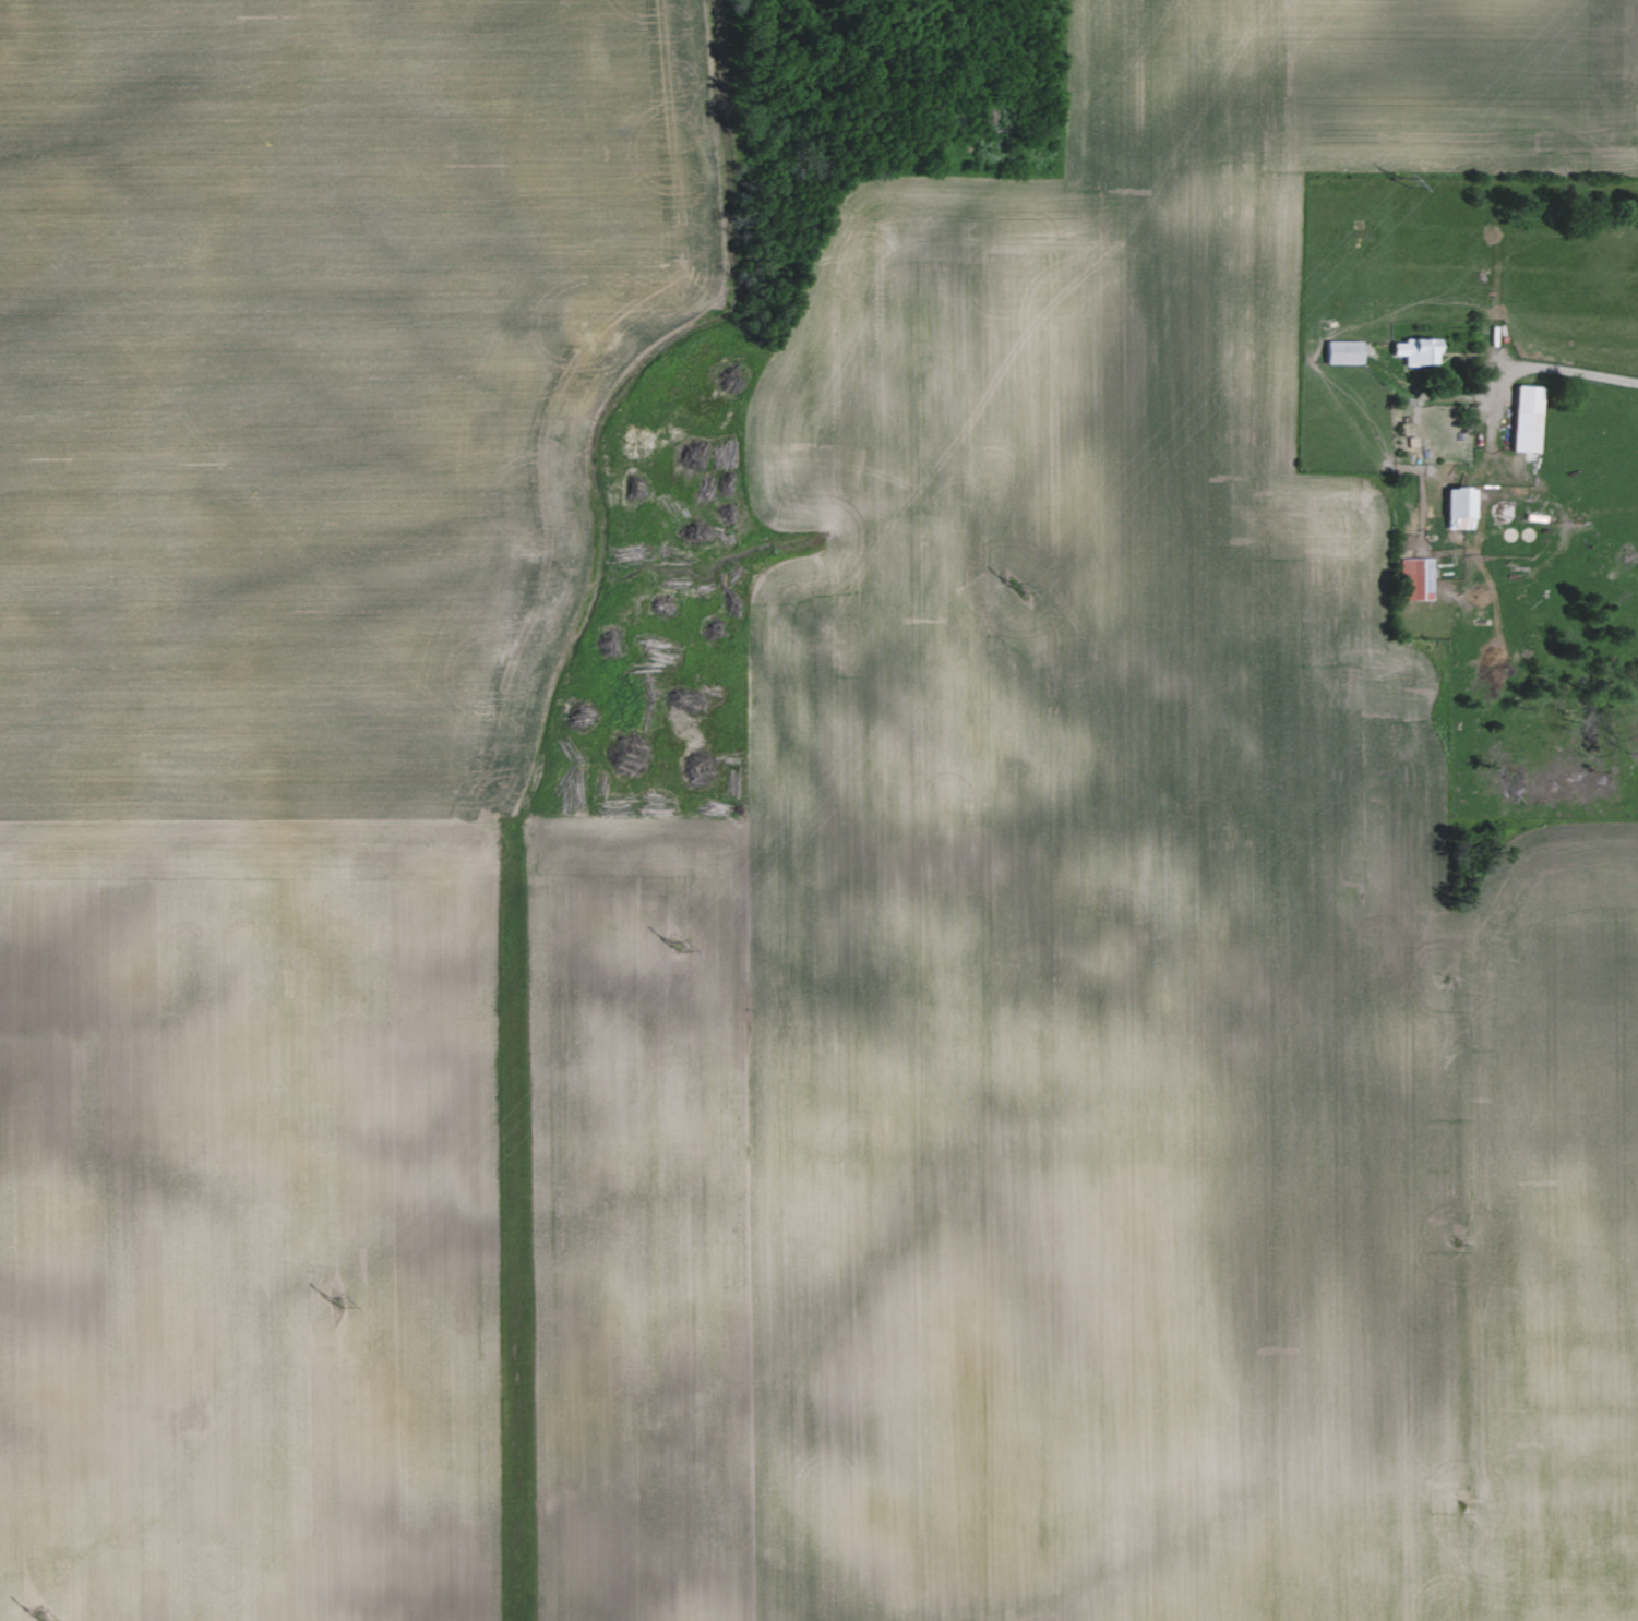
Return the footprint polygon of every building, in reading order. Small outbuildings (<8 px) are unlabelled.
[(1326,341),(1327,363),(1364,362),(1363,340),(1326,341)] [(1543,385),(1517,384),(1515,451),(1541,452),(1543,385)] [(1478,488),(1449,487),(1448,525),(1468,525),(1468,521),(1477,521),(1478,488)] [(1433,557),(1402,557),(1403,599),(1433,598),(1433,557)]
